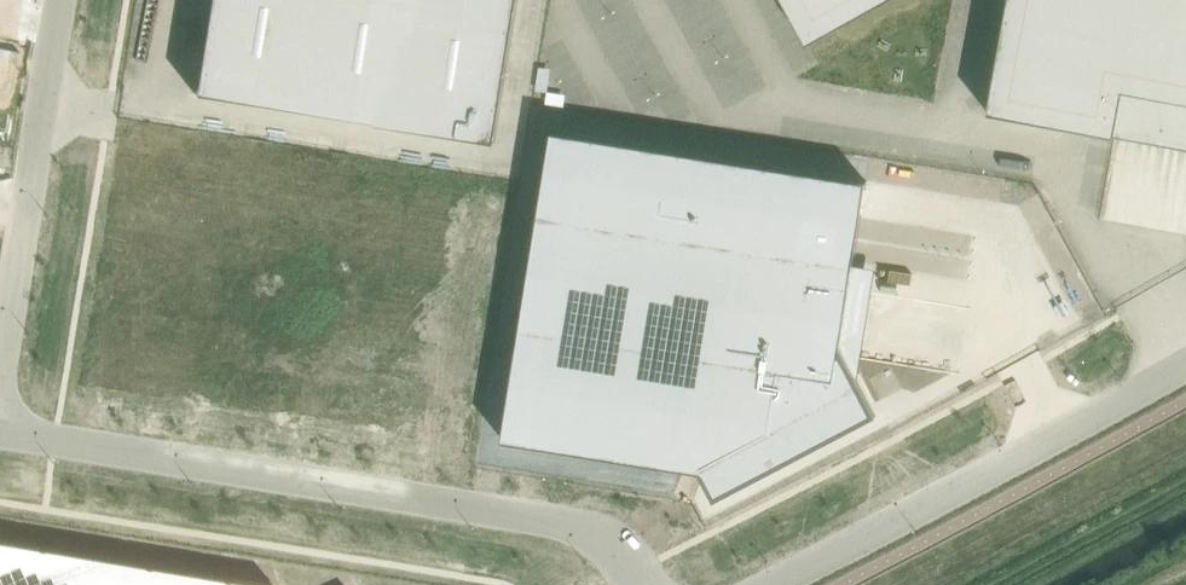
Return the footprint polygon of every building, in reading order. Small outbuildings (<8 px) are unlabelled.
[(195,93),(496,141),(518,0),(210,0),(195,93)] [(788,5),(808,43),(836,28),(835,28),(886,0),(785,0),(788,5)] [(988,112),(1116,135),(1124,90),(1185,101),(1185,0),(1009,0),(988,112)] [(553,131),(503,439),(705,471),(717,494),(873,412),(841,354),(867,181),(553,131)] [(0,541),(0,584),(262,584),(0,541)]
